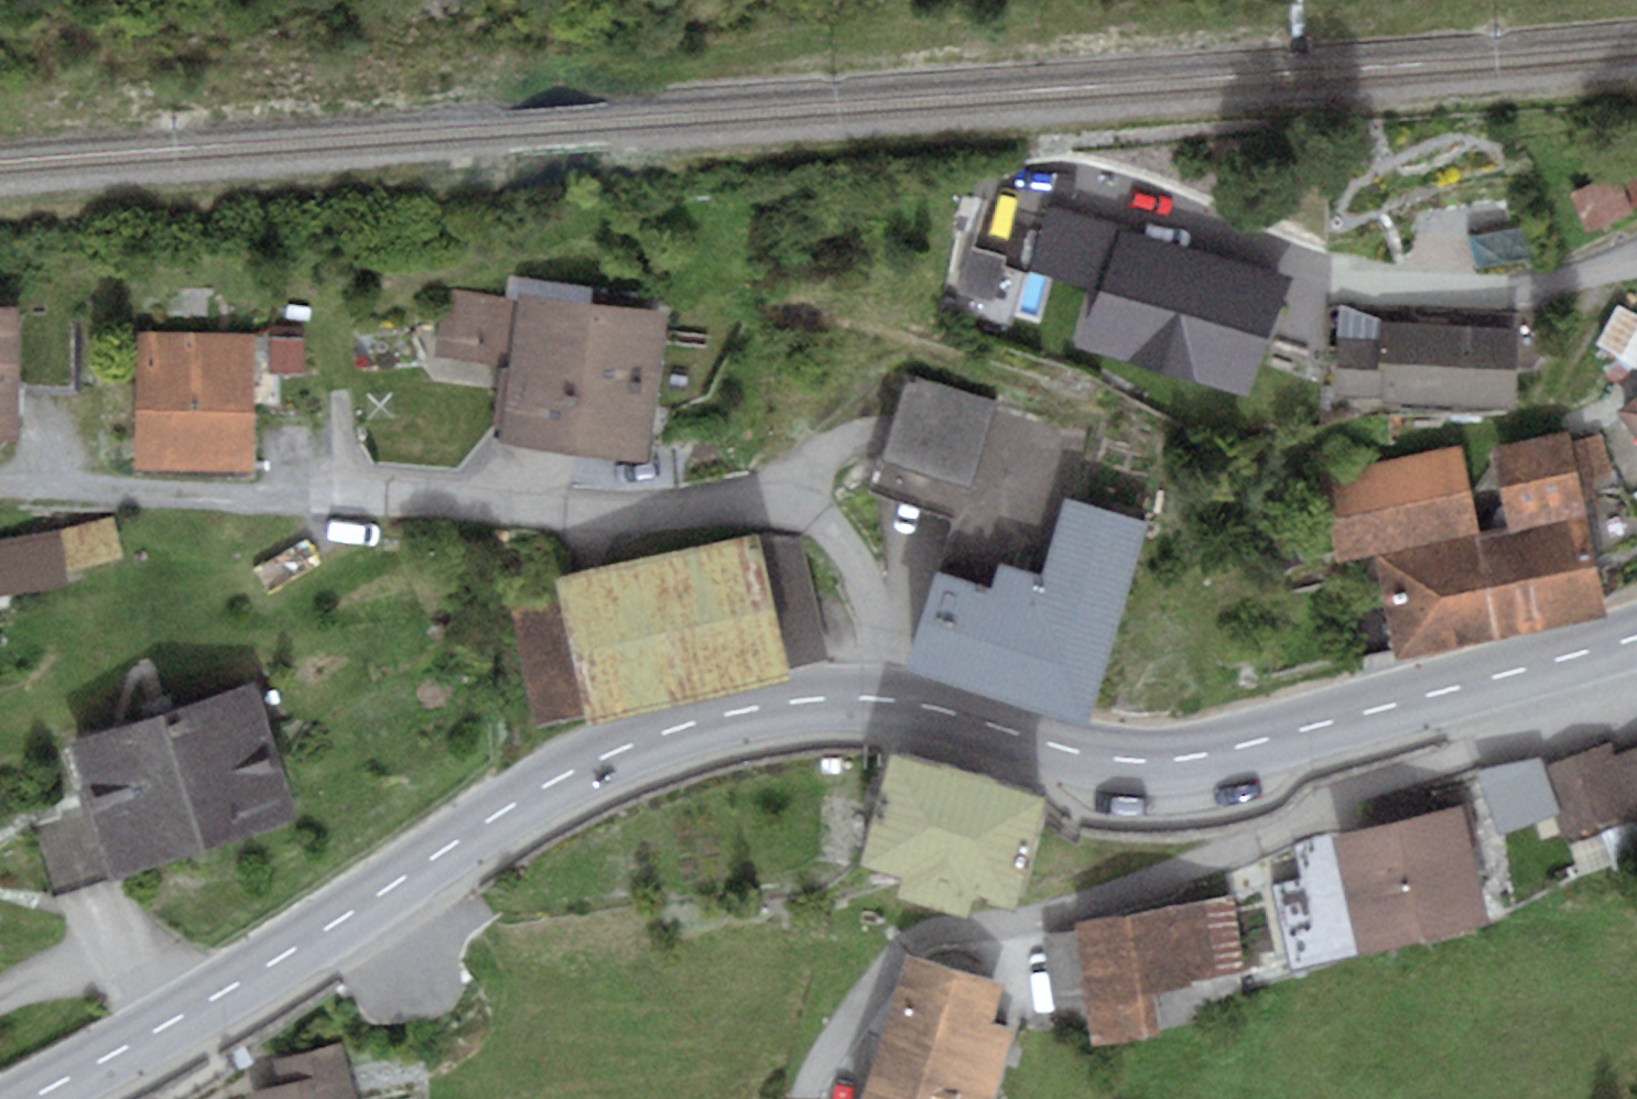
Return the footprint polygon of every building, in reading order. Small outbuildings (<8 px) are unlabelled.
[(1571,195),(1588,233),(1636,211),(1636,167),(1636,165),(1571,195)] [(1102,289),(1121,228),(1044,205),(1026,266),(1102,289)] [(1288,281),(1121,228),(1102,289),(1083,346),(1251,399),(1288,281)] [(974,241),(960,290),(989,298),(1003,249),(974,241)] [(517,300),(445,289),(436,352),(511,362),(501,437),(648,459),(670,310),(519,289),(517,300)] [(1598,343),(1625,356),(1636,331),(1636,311),(1617,302),(1598,343)] [(0,308),(0,437),(20,437),(20,386),(21,308),(0,308)] [(21,308),(20,386),(75,386),(76,309),(21,308)] [(1513,408),(1518,329),(1381,321),(1380,339),(1340,336),(1336,397),(1513,408)] [(302,324),(271,325),(273,374),(304,373),(302,324)] [(253,335),(139,333),(136,468),(251,471),(253,335)] [(948,508),(930,563),(978,579),(987,551),(1049,571),(1066,521),(1092,441),(909,380),(874,484),(948,508)] [(1617,411),(1636,438),(1636,396),(1617,411)] [(1572,426),(1489,445),(1508,528),(1481,534),(1504,631),(1600,609),(1573,495),(1591,491),(1588,478),(1614,472),(1604,429),(1574,436),(1572,426)] [(1459,444),(1320,474),(1337,555),(1476,525),(1459,444)] [(112,516),(61,530),(72,570),(123,555),(112,516)] [(1136,544),(1066,521),(1049,571),(987,551),(978,579),(930,563),(895,668),(1074,728),(1136,544)] [(0,539),(0,592),(65,581),(57,530),(0,539)] [(800,539),(754,531),(555,575),(505,603),(535,724),(586,714),(588,721),(788,676),(784,665),(824,658),(800,539)] [(1400,657),(1504,631),(1481,534),(1363,558),(1368,581),(1381,578),(1386,598),(1353,605),(1363,651),(1397,644),(1400,657)] [(297,820),(254,683),(69,741),(91,807),(112,877),(297,820)] [(1609,744),(1578,755),(1600,822),(1631,812),(1609,744)] [(1616,757),(1636,814),(1636,749),(1616,757)] [(1049,794),(889,750),(858,864),(902,876),(897,895),(968,914),(973,894),(1017,906),(1049,794)] [(1578,755),(1548,764),(1570,832),(1600,822),(1578,755)] [(1553,814),(1538,759),(1477,768),(1498,833),(1553,814)] [(1468,802),(1292,844),(1299,876),(1272,882),(1293,971),(1487,925),(1468,847),(1478,845),(1468,802)] [(112,877),(91,807),(35,824),(56,894),(112,877)] [(1232,893),(1076,923),(1077,930),(1040,934),(1050,990),(1084,986),(1092,1043),(1151,1037),(1151,1029),(1253,1009),(1232,893)] [(910,957),(883,1047),(997,1081),(1012,1029),(989,1023),(1000,983),(910,957)] [(279,1084),(250,1091),(252,1098),(359,1098),(345,1041),(273,1058),(279,1084)] [(997,1081),(883,1047),(866,1098),(993,1098),(997,1081)]
